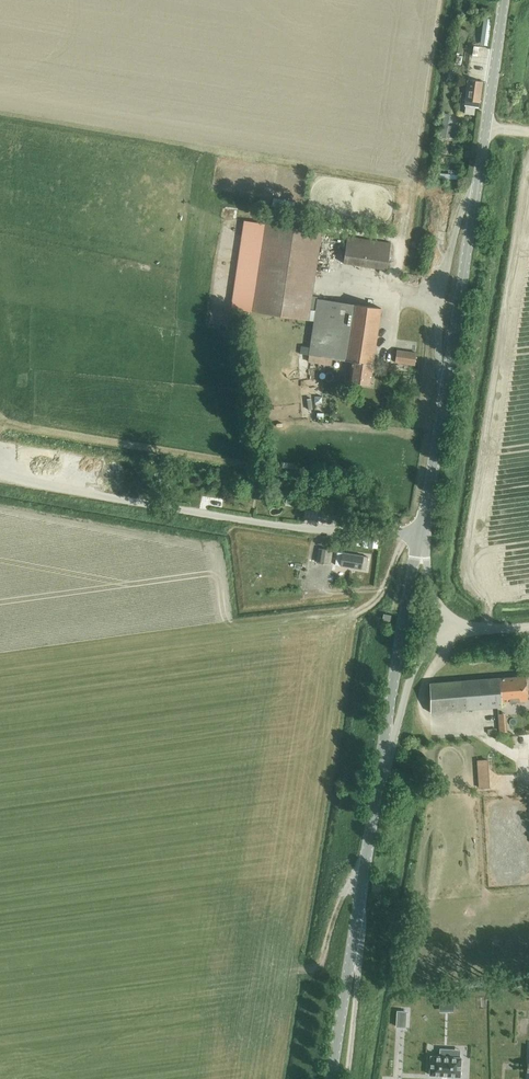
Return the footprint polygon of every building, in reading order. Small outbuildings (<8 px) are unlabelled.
[(483,24),(482,31),(490,32),(491,19),(484,18),(483,24)] [(465,100),(464,106),(479,108),(483,81),(468,79),(465,100)] [(444,114),(440,137),(446,138),(449,115),(444,114)] [(466,167),(449,166),(448,175),(465,175),(466,167)] [(274,198),(272,206),(295,210),(296,203),(274,198)] [(244,221),(231,308),(253,312),(308,320),(314,321),(309,355),(352,361),(349,382),(367,384),(369,373),(371,373),(373,372),(374,367),(372,365),(370,365),(379,308),(317,299),(315,311),(309,310),(320,232),(266,224),(244,221)] [(343,263),(386,269),(390,243),(347,237),(343,263)] [(331,270),(334,239),(327,238),(324,269),(331,270)] [(358,274),(338,270),(337,279),(357,283),(358,274)] [(309,355),(310,347),(301,346),(300,354),(309,355)] [(395,362),(415,365),(417,353),(397,350),(395,362)] [(304,397),(305,411),(316,410),(316,403),(311,404),(310,397),(304,397)] [(328,413),(328,405),(320,406),(321,414),(328,413)] [(304,516),(339,523),(342,508),(334,507),(333,510),(318,507),(319,502),(307,500),(304,516)] [(315,561),(329,564),(331,550),(318,548),(315,561)] [(339,565),(365,569),(367,557),(362,556),(349,554),(336,552),(334,564),(339,565)] [(504,702),(527,700),(525,676),(499,678),(498,678),(429,683),(431,712),(501,706),(501,705),(504,705),(504,702)] [(498,714),(499,733),(507,732),(506,713),(498,714)] [(488,760),(488,759),(477,760),(478,788),(490,788),(488,760)] [(500,769),(502,782),(519,780),(517,767),(500,769)] [(396,1010),(395,1026),(405,1026),(406,1011),(396,1010)] [(430,1055),(428,1075),(460,1077),(461,1057),(449,1056),(449,1048),(438,1048),(438,1055),(430,1055)]
